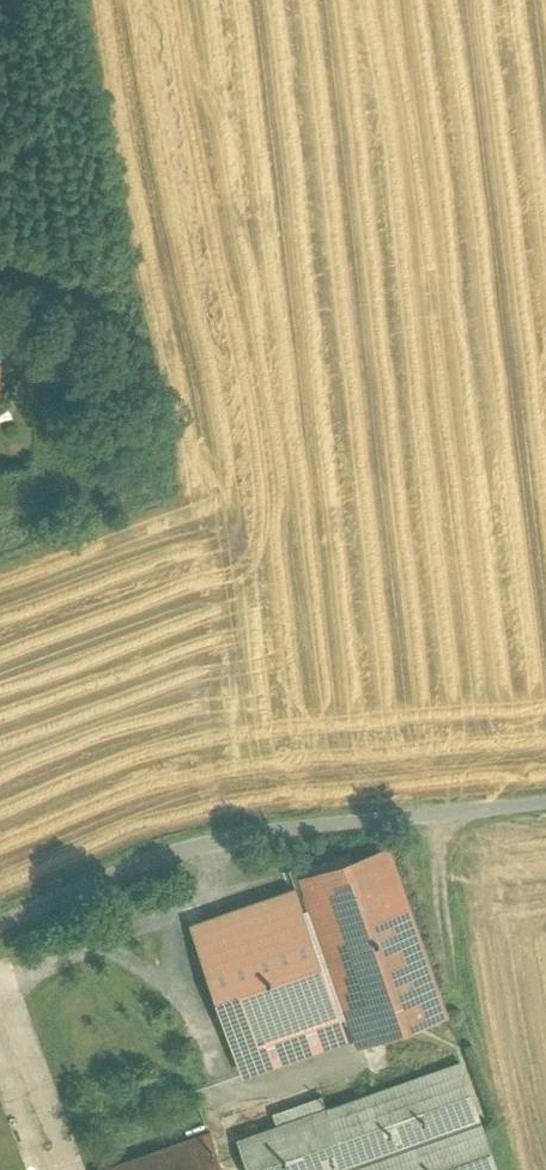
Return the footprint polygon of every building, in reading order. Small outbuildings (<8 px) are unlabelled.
[(395,849),(300,880),(354,1049),(449,1018),(395,849)] [(293,890),(189,926),(241,1074),(345,1039),(293,890)] [(238,1138),(249,1169),(497,1169),(461,1064),(238,1138)] [(111,1169),(224,1169),(213,1136),(111,1169)]
